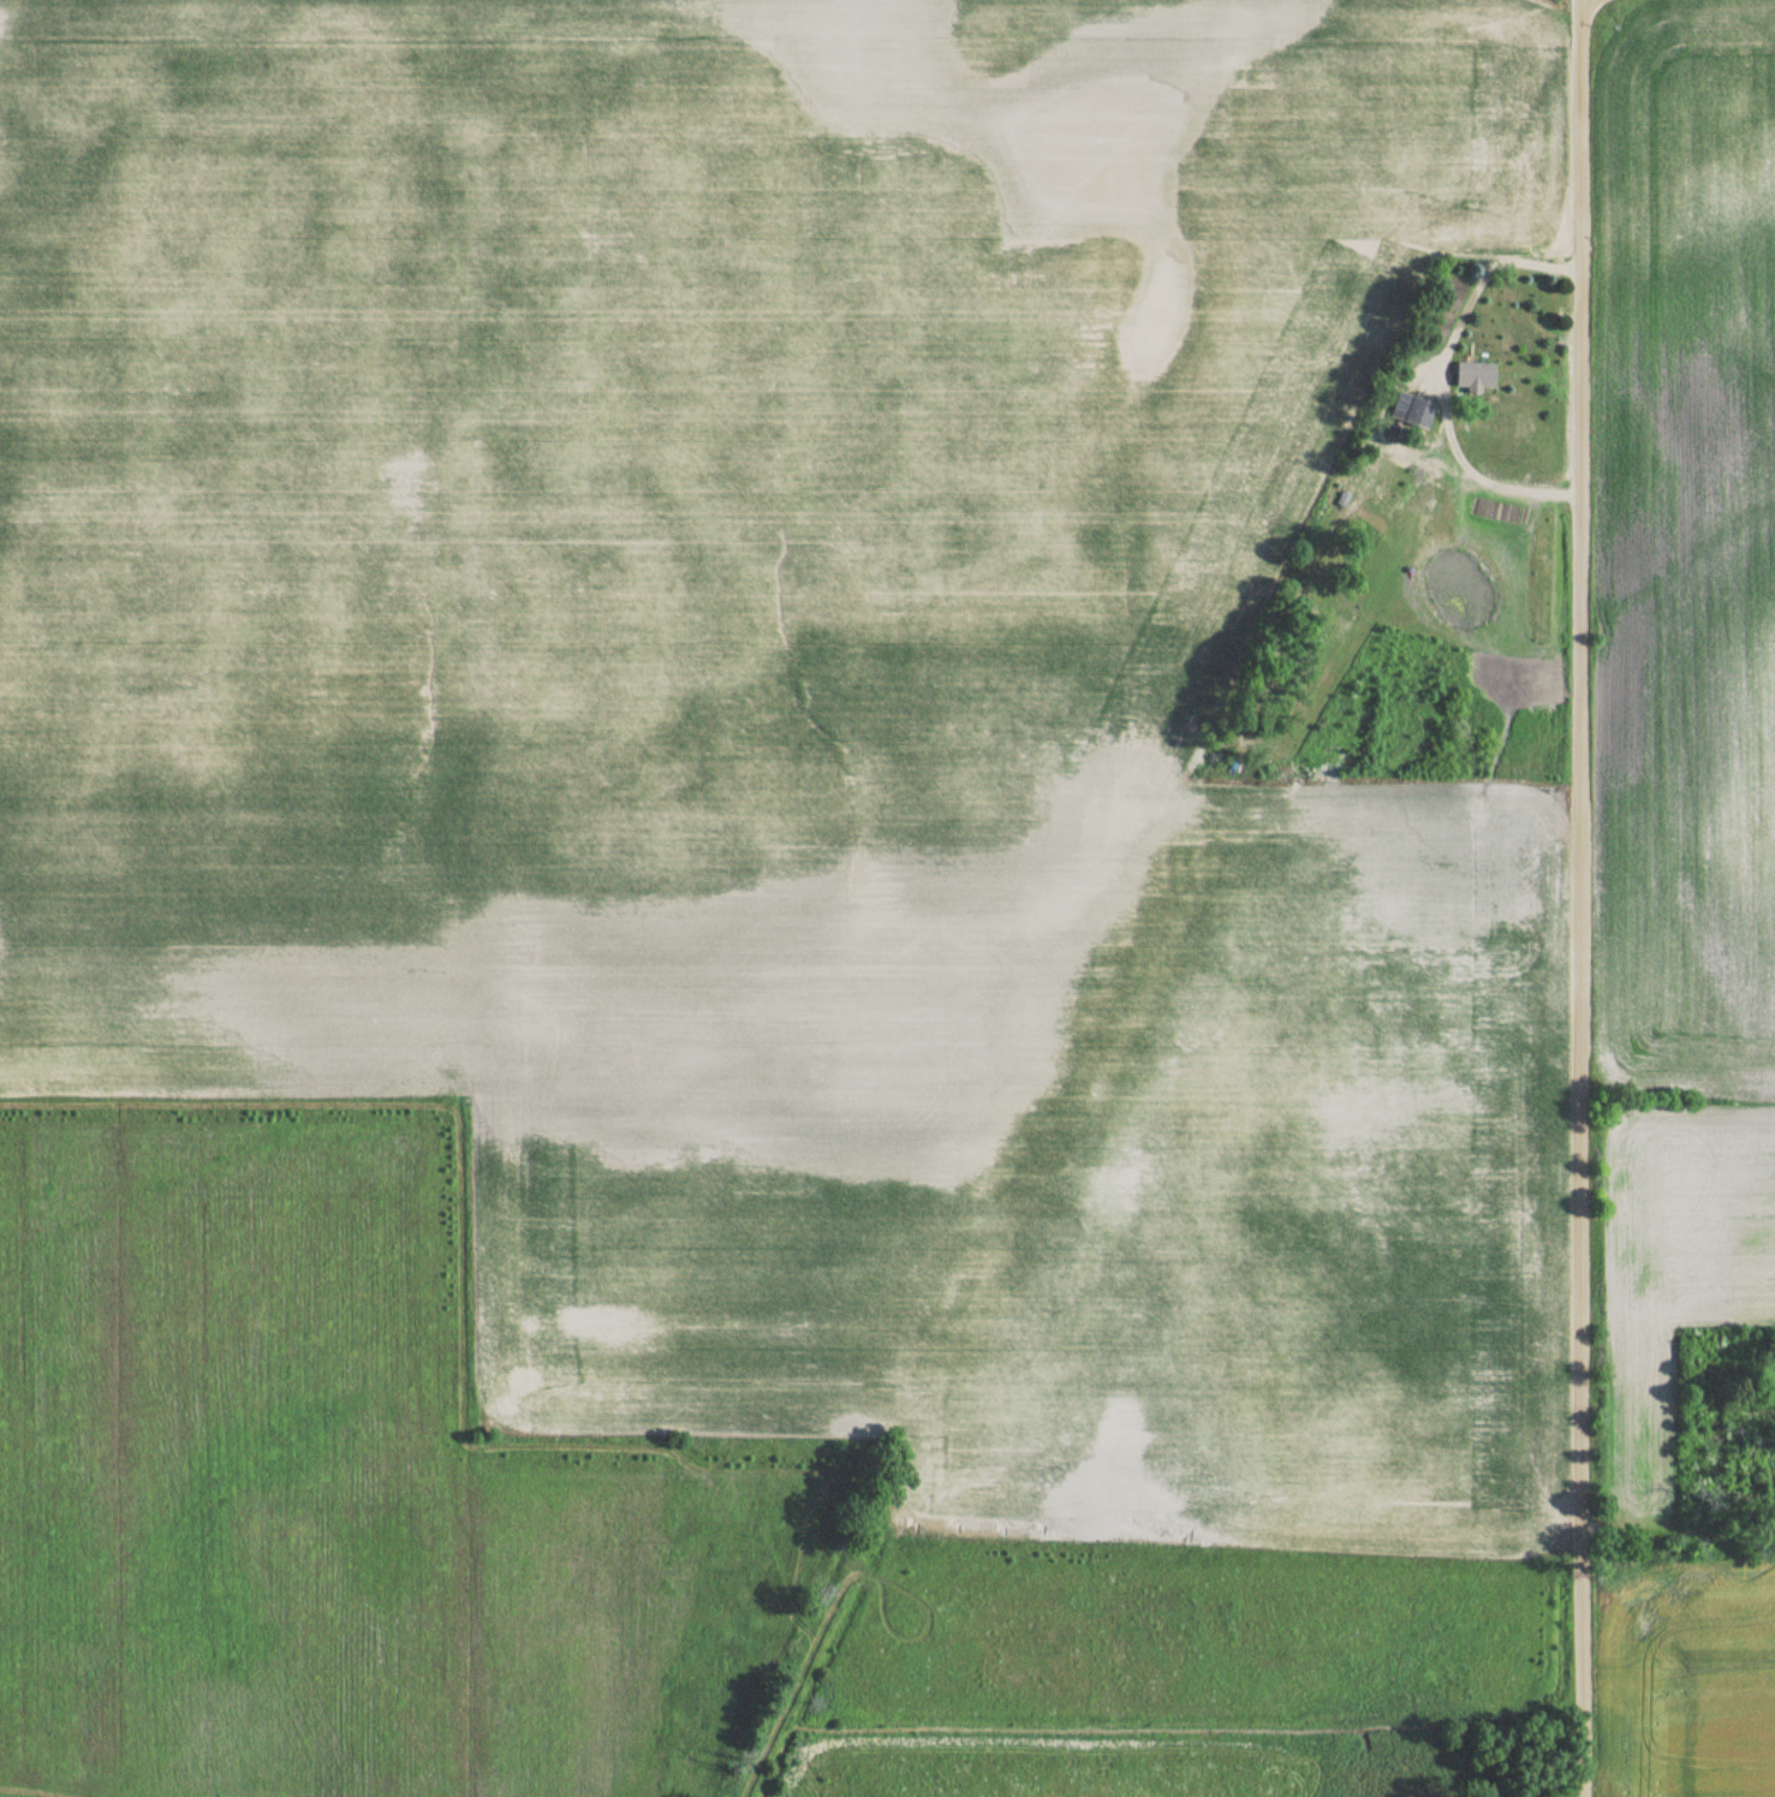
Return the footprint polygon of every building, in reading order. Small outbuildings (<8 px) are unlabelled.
[(1493,364),(1455,364),(1455,389),(1493,389),(1493,364)] [(1389,418),(1423,432),(1434,406),(1399,393),(1389,418)]
